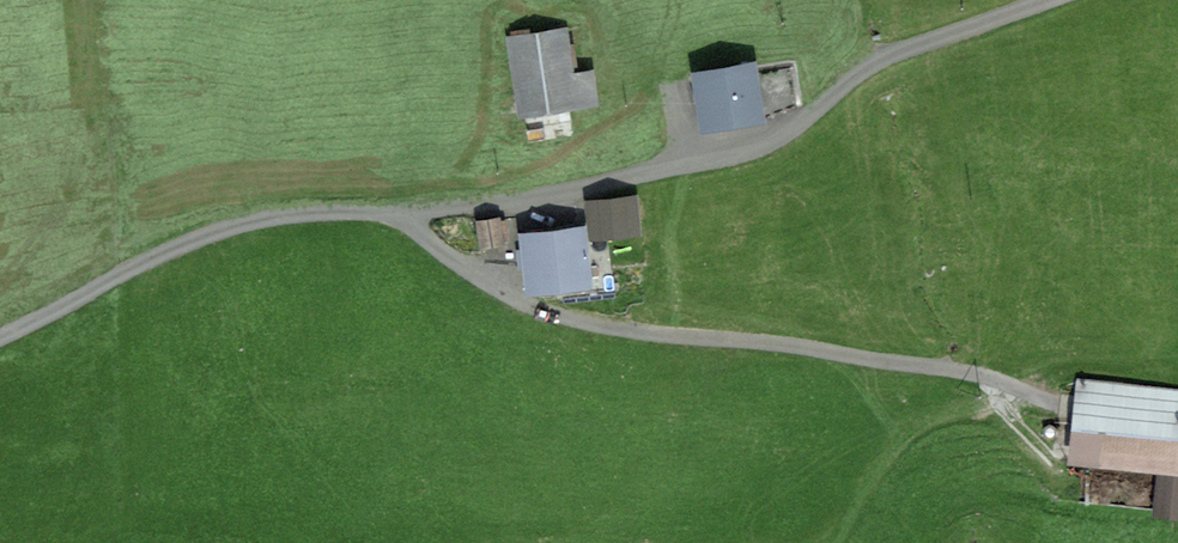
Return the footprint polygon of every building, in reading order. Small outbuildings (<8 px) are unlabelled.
[(568,35),(507,44),(518,123),(606,110),(601,73),(574,77),(568,35)] [(761,64),(694,78),(706,137),(773,124),(761,64)] [(635,199),(589,204),(592,236),(638,231),(635,199)] [(497,222),(480,224),(482,247),(500,244),(497,222)] [(580,232),(524,238),(530,291),(585,285),(580,232)] [(1085,390),(1077,459),(1174,469),(1177,432),(1177,400),(1085,390)] [(1163,484),(1162,520),(1177,521),(1177,485),(1163,484)]
